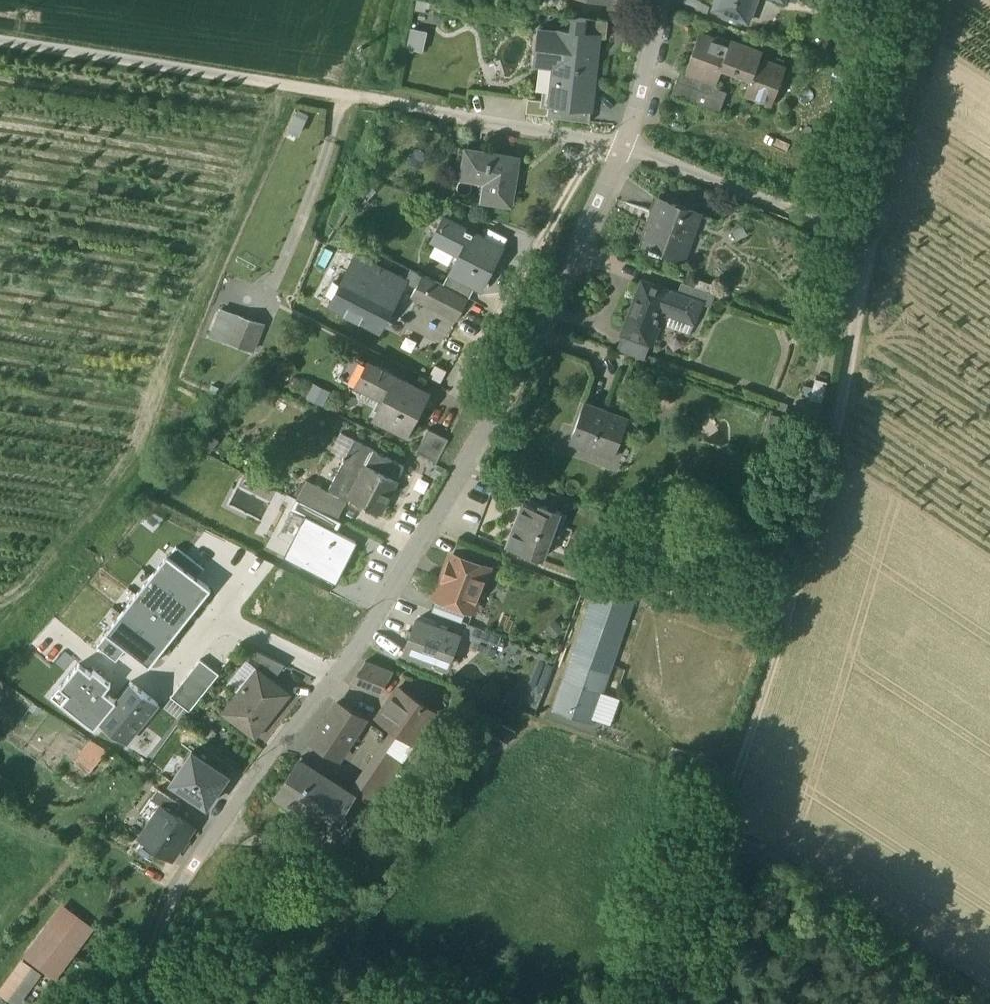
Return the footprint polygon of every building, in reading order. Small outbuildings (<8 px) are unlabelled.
[(748,22),(756,0),(717,0),(714,8),(748,22)] [(549,103),(587,108),(587,106),(592,67),(591,67),(593,53),(597,54),(600,35),(600,34),(584,32),(586,17),(572,15),(570,30),(558,29),(558,30),(540,28),(537,53),(547,54),(555,55),(549,101),(549,103)] [(600,35),(606,36),(608,20),(586,17),(584,32),(600,34),(600,35)] [(412,27),(410,43),(427,45),(429,28),(412,27)] [(745,95),(772,105),(785,70),(759,60),(762,53),(731,41),(729,45),(700,34),(686,72),(685,72),(703,79),(716,84),(722,68),(751,79),(745,95)] [(546,64),(541,100),(549,101),(555,55),(547,54),(537,53),(533,53),(531,63),(546,64)] [(591,107),(597,54),(593,53),(591,67),(592,67),(587,106),(591,107)] [(670,98),(708,112),(710,107),(714,96),(698,90),(703,79),(685,72),(686,72),(681,70),(676,82),(670,98)] [(526,113),(589,121),(591,107),(587,106),(587,108),(549,103),(549,101),(541,100),(527,98),(526,113)] [(698,103),(694,114),(685,138),(734,156),(747,121),(710,107),(698,103)] [(485,198),(511,203),(515,181),(511,181),(515,156),(465,148),(461,173),(488,178),(485,198)] [(659,251),(675,257),(683,234),(690,237),(698,213),(656,198),(647,221),(651,222),(643,245),(649,247),(648,248),(659,252),(659,251)] [(450,273),(481,289),(489,273),(484,270),(497,244),(451,220),(440,240),(461,251),(450,273)] [(484,270),(489,273),(502,247),(497,244),(484,270)] [(329,306),(375,329),(390,299),(395,301),(406,281),(352,253),(348,259),(352,261),(329,306)] [(457,321),(468,300),(442,287),(422,276),(411,297),(457,321)] [(448,276),(442,287),(468,300),(473,289),(448,276)] [(642,279),(639,288),(651,293),(655,284),(642,279)] [(702,303),(710,306),(714,294),(683,282),(679,293),(702,302),(702,303)] [(623,332),(647,341),(660,309),(671,313),(693,321),(694,322),(702,303),(702,302),(679,293),(655,284),(651,293),(639,288),(622,331),(623,332)] [(210,336),(253,351),(264,325),(221,310),(210,336)] [(688,333),(693,321),(671,313),(667,325),(688,333)] [(617,348),(644,358),(650,342),(647,341),(623,332),(617,348)] [(375,365),(374,366),(356,357),(344,380),(364,390),(366,386),(386,396),(384,401),(375,418),(406,434),(414,418),(408,415),(422,389),(375,365)] [(314,383),(306,399),(324,408),(332,392),(314,383)] [(364,390),(384,401),(386,396),(366,386),(364,390)] [(408,415),(414,418),(427,392),(422,389),(408,415)] [(453,423),(466,400),(445,389),(432,412),(453,423)] [(570,440),(613,456),(620,437),(628,417),(584,401),(570,440)] [(785,438),(791,417),(771,412),(765,433),(785,438)] [(620,437),(630,441),(638,421),(628,417),(620,437)] [(416,451),(437,462),(449,439),(428,428),(416,451)] [(344,458),(354,439),(340,432),(330,451),(344,458)] [(347,500),(349,501),(351,497),(349,496),(373,449),(354,439),(344,458),(328,490),(347,500)] [(362,502),(379,512),(404,465),(373,449),(349,496),(351,497),(349,501),(360,507),(362,502)] [(312,506),(333,517),(338,519),(347,500),(328,490),(308,480),(299,499),(312,506)] [(312,506),(299,499),(297,498),(291,509),(306,517),(307,517),(309,512),(312,506)] [(507,544),(541,557),(554,520),(557,521),(561,510),(541,502),(539,507),(523,501),(507,544)] [(307,517),(328,528),(333,517),(312,506),(309,512),(307,517)] [(306,517),(291,509),(279,534),(293,542),(306,517)] [(285,557),(336,582),(356,542),(337,532),(328,528),(307,517),(306,517),(293,542),(285,557)] [(342,521),(338,519),(333,517),(328,528),(337,532),(342,521)] [(453,553),(479,562),(483,551),(457,541),(453,553)] [(213,557),(194,542),(186,553),(205,567),(213,557)] [(176,546),(168,556),(197,578),(204,568),(176,546)] [(466,609),(471,610),(487,565),(479,562),(453,553),(436,597),(466,609)] [(168,556),(167,554),(151,574),(195,609),(211,589),(197,578),(168,556)] [(195,609),(151,574),(136,594),(180,628),(195,609)] [(282,610),(332,635),(343,612),(336,609),(304,593),(293,587),(282,610)] [(553,709),(591,722),(592,718),(602,692),(633,602),(595,589),(553,709)] [(180,628),(136,594),(121,613),(165,647),(180,628)] [(466,609),(436,597),(432,610),(462,621),(466,609)] [(165,647),(121,613),(105,633),(107,635),(126,650),(149,668),(165,647)] [(554,618),(544,627),(553,637),(563,628),(554,618)] [(432,661),(447,667),(459,635),(416,619),(404,651),(419,656),(419,657),(420,660),(422,662),(426,663),(429,663),(432,662),(432,661)] [(462,636),(496,649),(501,636),(467,624),(462,636)] [(107,635),(97,647),(116,662),(126,650),(107,635)] [(259,672),(272,683),(285,666),(257,652),(249,662),(248,664),(258,673),(259,672)] [(248,664),(249,662),(246,660),(226,685),(239,694),(241,691),(243,693),(258,673),(248,664)] [(211,685),(219,676),(200,661),(192,671),(211,685)] [(352,683),(379,694),(392,673),(365,663),(352,683)] [(79,665),(59,688),(68,696),(61,704),(94,731),(99,724),(98,723),(115,702),(104,693),(110,685),(95,673),(92,676),(79,665)] [(211,685),(192,671),(185,680),(204,694),(211,685)] [(223,714),(254,739),(288,696),(272,683),(259,672),(258,673),(243,693),(241,691),(239,694),(223,714)] [(204,694),(185,680),(178,689),(197,704),(204,695),(204,694)] [(99,724),(125,745),(158,706),(130,683),(115,702),(98,723),(99,724)] [(197,704),(178,689),(170,699),(189,713),(197,704)] [(397,733),(413,743),(433,713),(398,689),(378,720),(397,733)] [(619,698),(602,692),(592,718),(610,725),(619,698)] [(170,699),(162,708),(181,723),(189,713),(170,699)] [(311,744),(339,760),(364,721),(337,705),(311,744)] [(397,733),(384,750),(352,797),(353,798),(350,802),(366,813),(401,762),(413,744),(413,743),(397,733)] [(75,766),(88,776),(106,754),(91,744),(75,766)] [(192,752),(171,784),(206,807),(227,776),(192,752)] [(276,798),(329,832),(350,802),(353,798),(352,797),(301,764),(301,763),(299,762),(276,798)] [(163,807),(174,815),(181,805),(180,804),(158,789),(150,800),(163,807)] [(163,807),(141,839),(171,860),(193,827),(174,815),(163,807)] [(415,826),(407,837),(416,844),(424,832),(415,826)] [(11,1003),(36,1003),(85,938),(58,918),(0,995),(0,996),(11,1003)]
